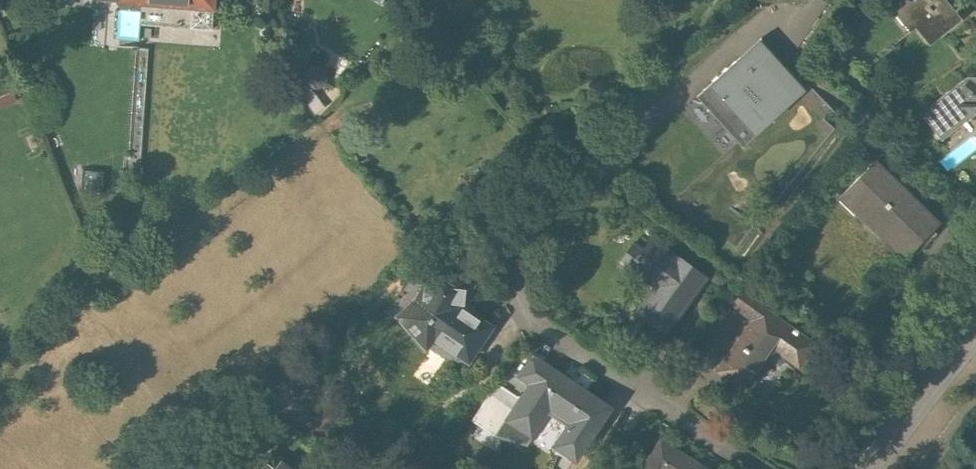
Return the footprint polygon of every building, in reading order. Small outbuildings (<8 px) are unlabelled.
[(118,3),(121,3),(120,11),(117,11),(115,41),(139,42),(140,25),(212,29),(214,0),(118,0),(118,3)] [(924,25),(930,21),(944,39),(975,14),(965,0),(903,0),(924,25)] [(754,50),(708,91),(721,106),(736,92),(768,127),(816,84),(792,58),(775,73),(754,50)] [(934,107),(956,134),(975,117),(975,74),(934,107)] [(0,85),(0,108),(15,102),(8,82),(0,85)] [(953,218),(889,157),(854,194),(918,255),(953,218)] [(102,173),(81,172),(79,190),(101,191),(102,173)] [(720,273),(664,233),(657,243),(642,264),(668,283),(650,308),(661,315),(680,329),(720,273)] [(630,256),(642,264),(657,243),(646,235),(630,256)] [(408,309),(437,343),(448,335),(481,358),(505,322),(475,303),(487,280),(450,258),(427,295),(408,309)] [(759,277),(744,299),(766,315),(730,367),(759,388),(789,346),(812,363),(829,339),(772,300),(779,291),(759,277)] [(666,348),(680,329),(661,315),(648,335),(666,348)] [(532,372),(544,381),(559,359),(546,351),(532,372)] [(583,421),(570,442),(590,455),(624,404),(559,359),(544,381),(534,396),(521,415),(545,431),(561,406),(583,421)] [(521,415),(534,396),(510,380),(486,415),(508,430),(539,439),(545,431),(521,415)] [(652,468),(728,468),(675,434),(652,468)] [(271,468),(311,468),(286,450),(271,468)]
